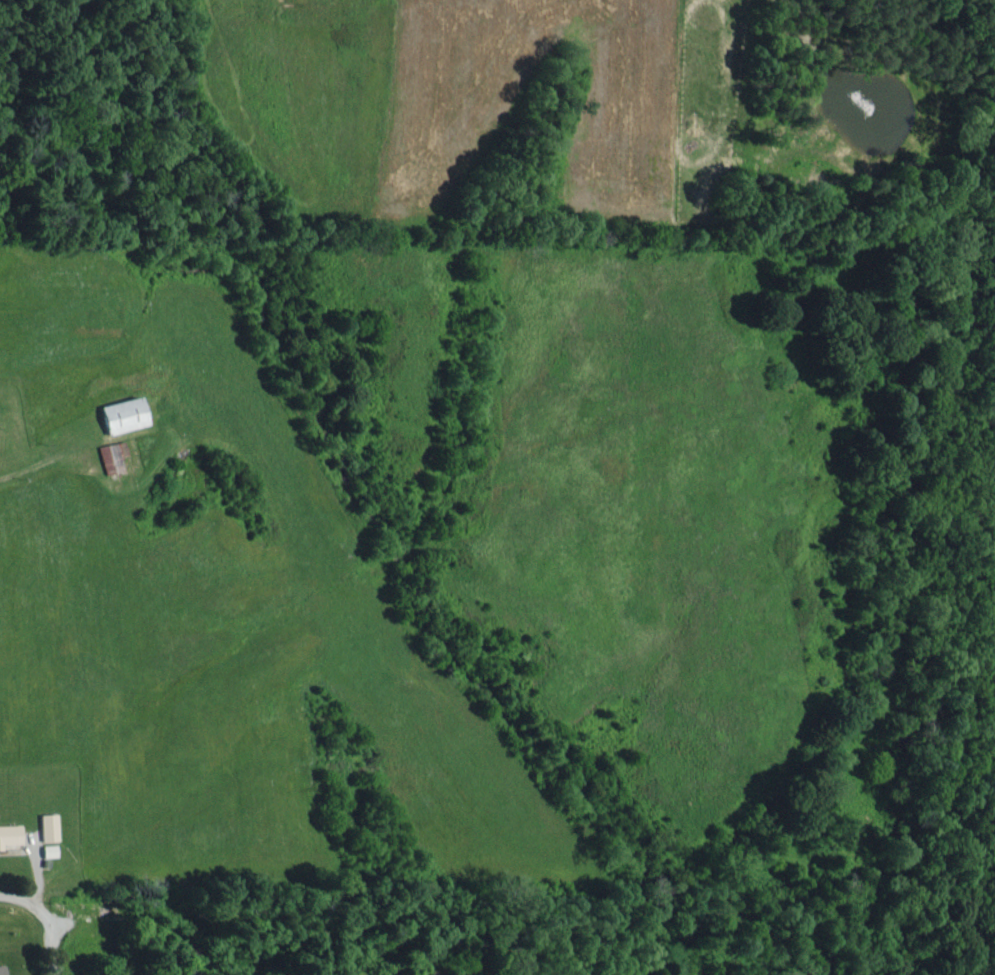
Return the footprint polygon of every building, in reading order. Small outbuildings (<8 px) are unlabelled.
[(144,423),(137,395),(97,406),(105,434),(144,423)] [(103,473),(121,470),(119,456),(126,455),(124,440),(98,445),(103,473)] [(55,813),(38,814),(39,840),(56,840),(55,813)] [(1,844),(19,843),(18,824),(0,825),(0,849),(1,849),(1,844)] [(54,844),(40,845),(41,856),(55,856),(54,844)]
